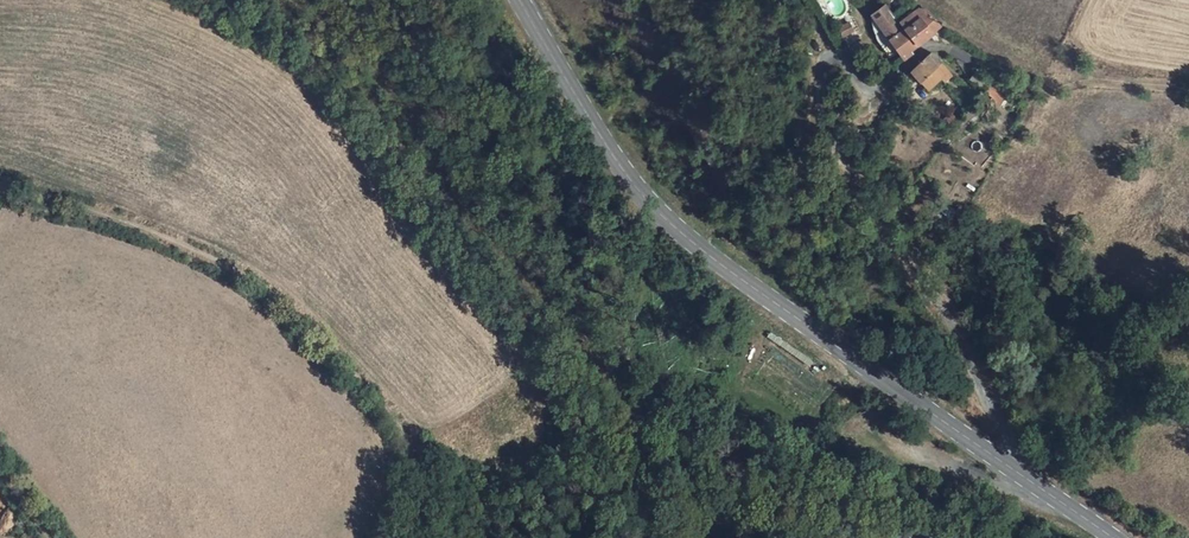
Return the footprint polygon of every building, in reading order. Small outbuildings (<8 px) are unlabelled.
[(870,20),(876,27),(888,16),(881,9),(869,19),(870,20)] [(920,20),(911,12),(899,22),(905,28),(916,43),(938,24),(927,14),(920,20)] [(905,28),(902,31),(888,16),(876,27),(890,42),(881,50),(889,58),(897,50),(904,59),(908,55),(908,50),(916,43),(905,28)] [(890,42),(870,20),(868,21),(876,44),(881,50),(890,42)] [(836,34),(841,41),(850,35),(845,28),(836,34)] [(941,70),(928,54),(909,70),(922,87),(941,70)] [(940,83),(946,77),(941,70),(922,87),(924,90),(937,79),(940,83)] [(967,80),(982,87),(986,78),(971,71),(967,80)] [(988,83),(984,90),(987,93),(992,85),(988,83)]
